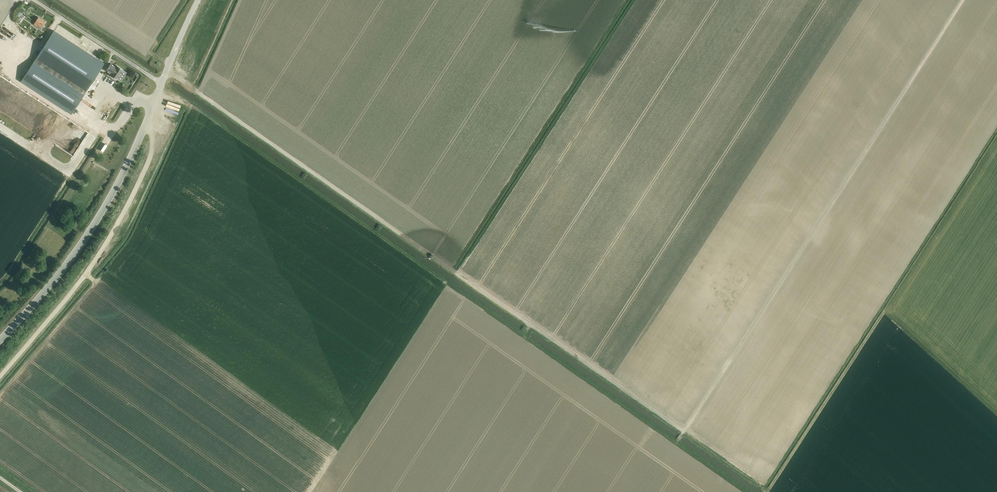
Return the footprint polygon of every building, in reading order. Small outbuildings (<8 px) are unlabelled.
[(24,14),(26,12),(29,7),(23,4),(20,8),(18,10),(24,14)] [(42,27),(46,22),(39,17),(36,21),(34,24),(37,27),(39,25),(42,27)] [(68,118),(71,114),(104,63),(54,31),(21,81),(65,109),(61,114),(68,118)] [(33,41),(21,60),(30,65),(42,47),(33,41)] [(116,66),(111,63),(107,69),(112,73),(111,74),(118,79),(124,69),(117,64),(116,66)] [(163,136),(168,139),(174,129),(169,127),(163,136)]
